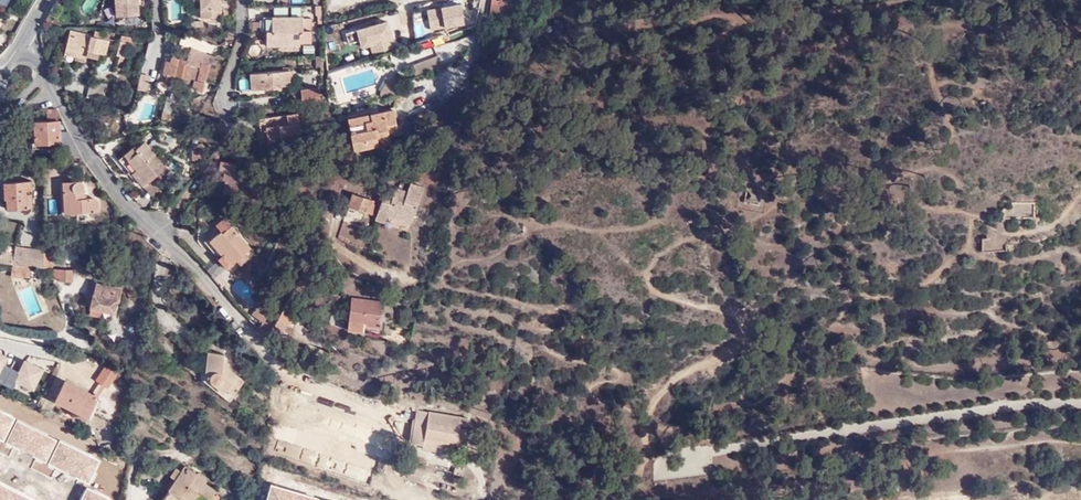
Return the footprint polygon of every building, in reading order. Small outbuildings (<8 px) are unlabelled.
[(113,18),(137,16),(137,5),(136,5),(136,0),(111,0),(113,18)] [(198,1),(199,19),(221,18),(221,0),(198,0),(198,1)] [(523,7),(522,0),(494,0),(488,2),(485,18),(485,19),(523,7)] [(169,2),(170,18),(181,18),(180,1),(169,2)] [(435,5),(439,20),(451,16),(446,1),(435,5)] [(303,17),(273,17),(272,17),(272,32),(267,31),(267,47),(280,47),(300,47),(300,32),(303,32),(303,31),(303,20),(303,17)] [(311,19),(303,20),(303,31),(308,31),(308,28),(314,28),(314,23),(312,23),(311,19)] [(444,33),(439,20),(429,24),(434,37),(444,33)] [(91,36),(66,30),(61,54),(79,59),(80,54),(86,55),(85,61),(97,64),(99,53),(101,54),(106,35),(92,31),(91,36)] [(129,39),(118,36),(113,55),(124,58),(129,39)] [(251,46),(252,55),(261,54),(259,45),(251,46)] [(444,60),(459,56),(458,50),(442,54),(444,60)] [(312,72),(325,71),(324,53),(311,55),(312,72)] [(163,80),(201,89),(207,66),(196,64),(197,61),(182,59),(182,60),(178,60),(178,63),(167,61),(167,65),(163,65),(162,74),(164,75),(163,80)] [(294,73),(281,74),(282,87),(295,86),(294,73)] [(249,92),(250,92),(274,90),(274,88),(282,87),(281,74),(248,76),(249,92)] [(139,75),(136,90),(146,92),(149,76),(139,75)] [(102,85),(87,82),(84,97),(98,101),(102,85)] [(319,89),(302,91),(303,104),(313,103),(313,102),(320,101),(319,89)] [(187,104),(194,113),(206,103),(200,95),(187,104)] [(157,118),(167,122),(171,108),(161,106),(157,118)] [(391,112),(345,121),(344,121),(350,155),(388,147),(386,136),(395,134),(391,112)] [(46,115),(46,125),(56,124),(55,114),(46,115)] [(263,150),(264,155),(280,153),(279,148),(298,145),(295,118),(257,123),(257,130),(252,131),(255,150),(263,150)] [(46,125),(33,126),(34,148),(60,147),(59,124),(56,124),(46,125)] [(134,150),(119,164),(124,169),(123,170),(142,192),(150,184),(158,178),(161,182),(170,173),(145,145),(136,152),(134,150)] [(189,161),(204,161),(203,150),(189,151),(189,161)] [(236,201),(262,205),(267,179),(240,173),(240,169),(232,168),(232,164),(217,162),(214,187),(221,189),(221,194),(237,196),(236,201)] [(384,217),(408,225),(422,186),(407,182),(404,191),(392,187),(387,199),(379,197),(371,220),(381,224),(384,217)] [(4,212),(29,212),(29,198),(23,198),(22,193),(30,193),(30,183),(2,184),(2,201),(4,201),(4,212)] [(78,184),(61,186),(62,218),(99,215),(99,206),(98,204),(96,202),(94,201),(84,202),(84,189),(83,188),(82,187),(80,186),(78,184)] [(150,184),(142,192),(152,203),(160,195),(150,184)] [(759,203),(761,191),(749,189),(747,201),(759,203)] [(346,207),(371,215),(374,206),(368,204),(370,199),(349,193),(346,207)] [(200,245),(224,272),(234,264),(238,267),(245,260),(241,255),(247,250),(221,220),(213,227),(220,234),(218,236),(213,231),(200,245)] [(30,286),(31,268),(40,270),(39,249),(13,248),(13,253),(12,265),(11,279),(19,279),(20,285),(30,286)] [(53,250),(39,249),(40,270),(50,272),(52,269),(53,250)] [(12,265),(13,253),(0,252),(0,263),(12,265)] [(68,272),(52,269),(50,272),(50,278),(67,283),(68,272)] [(267,291),(275,296),(278,292),(270,286),(267,291)] [(101,315),(113,318),(120,294),(96,287),(89,312),(91,312),(101,315)] [(377,327),(380,304),(347,299),(343,333),(359,334),(360,330),(378,333),(379,327),(377,327)] [(249,319),(260,324),(270,306),(259,300),(249,319)] [(282,308),(272,327),(282,333),(284,328),(286,329),(294,314),(282,308)] [(99,321),(101,315),(91,312),(89,318),(99,321)] [(0,353),(0,381),(12,387),(15,379),(32,388),(42,369),(25,361),(19,372),(2,363),(5,356),(0,353)] [(222,356),(206,355),(202,355),(200,382),(228,405),(243,384),(221,368),(222,356)] [(101,366),(91,381),(98,385),(102,388),(104,389),(114,374),(101,366)] [(92,394),(65,380),(55,401),(74,410),(77,404),(91,411),(98,397),(96,396),(92,394)] [(102,388),(98,385),(92,394),(96,396),(102,388)] [(414,412),(383,402),(379,415),(409,426),(411,419),(418,421),(415,433),(413,444),(420,446),(422,437),(441,441),(466,447),(471,431),(461,429),(464,419),(416,409),(414,412)] [(91,411),(77,404),(74,410),(87,417),(91,411)] [(3,438),(14,415),(0,408),(0,436),(3,438)] [(17,416),(6,439),(46,459),(58,437),(17,416)] [(422,437),(420,446),(419,450),(438,455),(441,441),(422,437)] [(60,438),(49,460),(89,481),(100,459),(60,438)] [(458,479),(472,484),(476,477),(464,467),(458,479)] [(167,489),(171,493),(167,499),(203,499),(205,498),(208,499),(220,499),(217,496),(218,493),(217,492),(207,485),(208,482),(190,471),(188,475),(184,472),(183,473),(178,471),(167,489)] [(0,481),(0,499),(39,499),(0,481)] [(80,499),(110,499),(112,497),(88,485),(80,499)] [(319,499),(271,485),(267,499),(319,499)]
